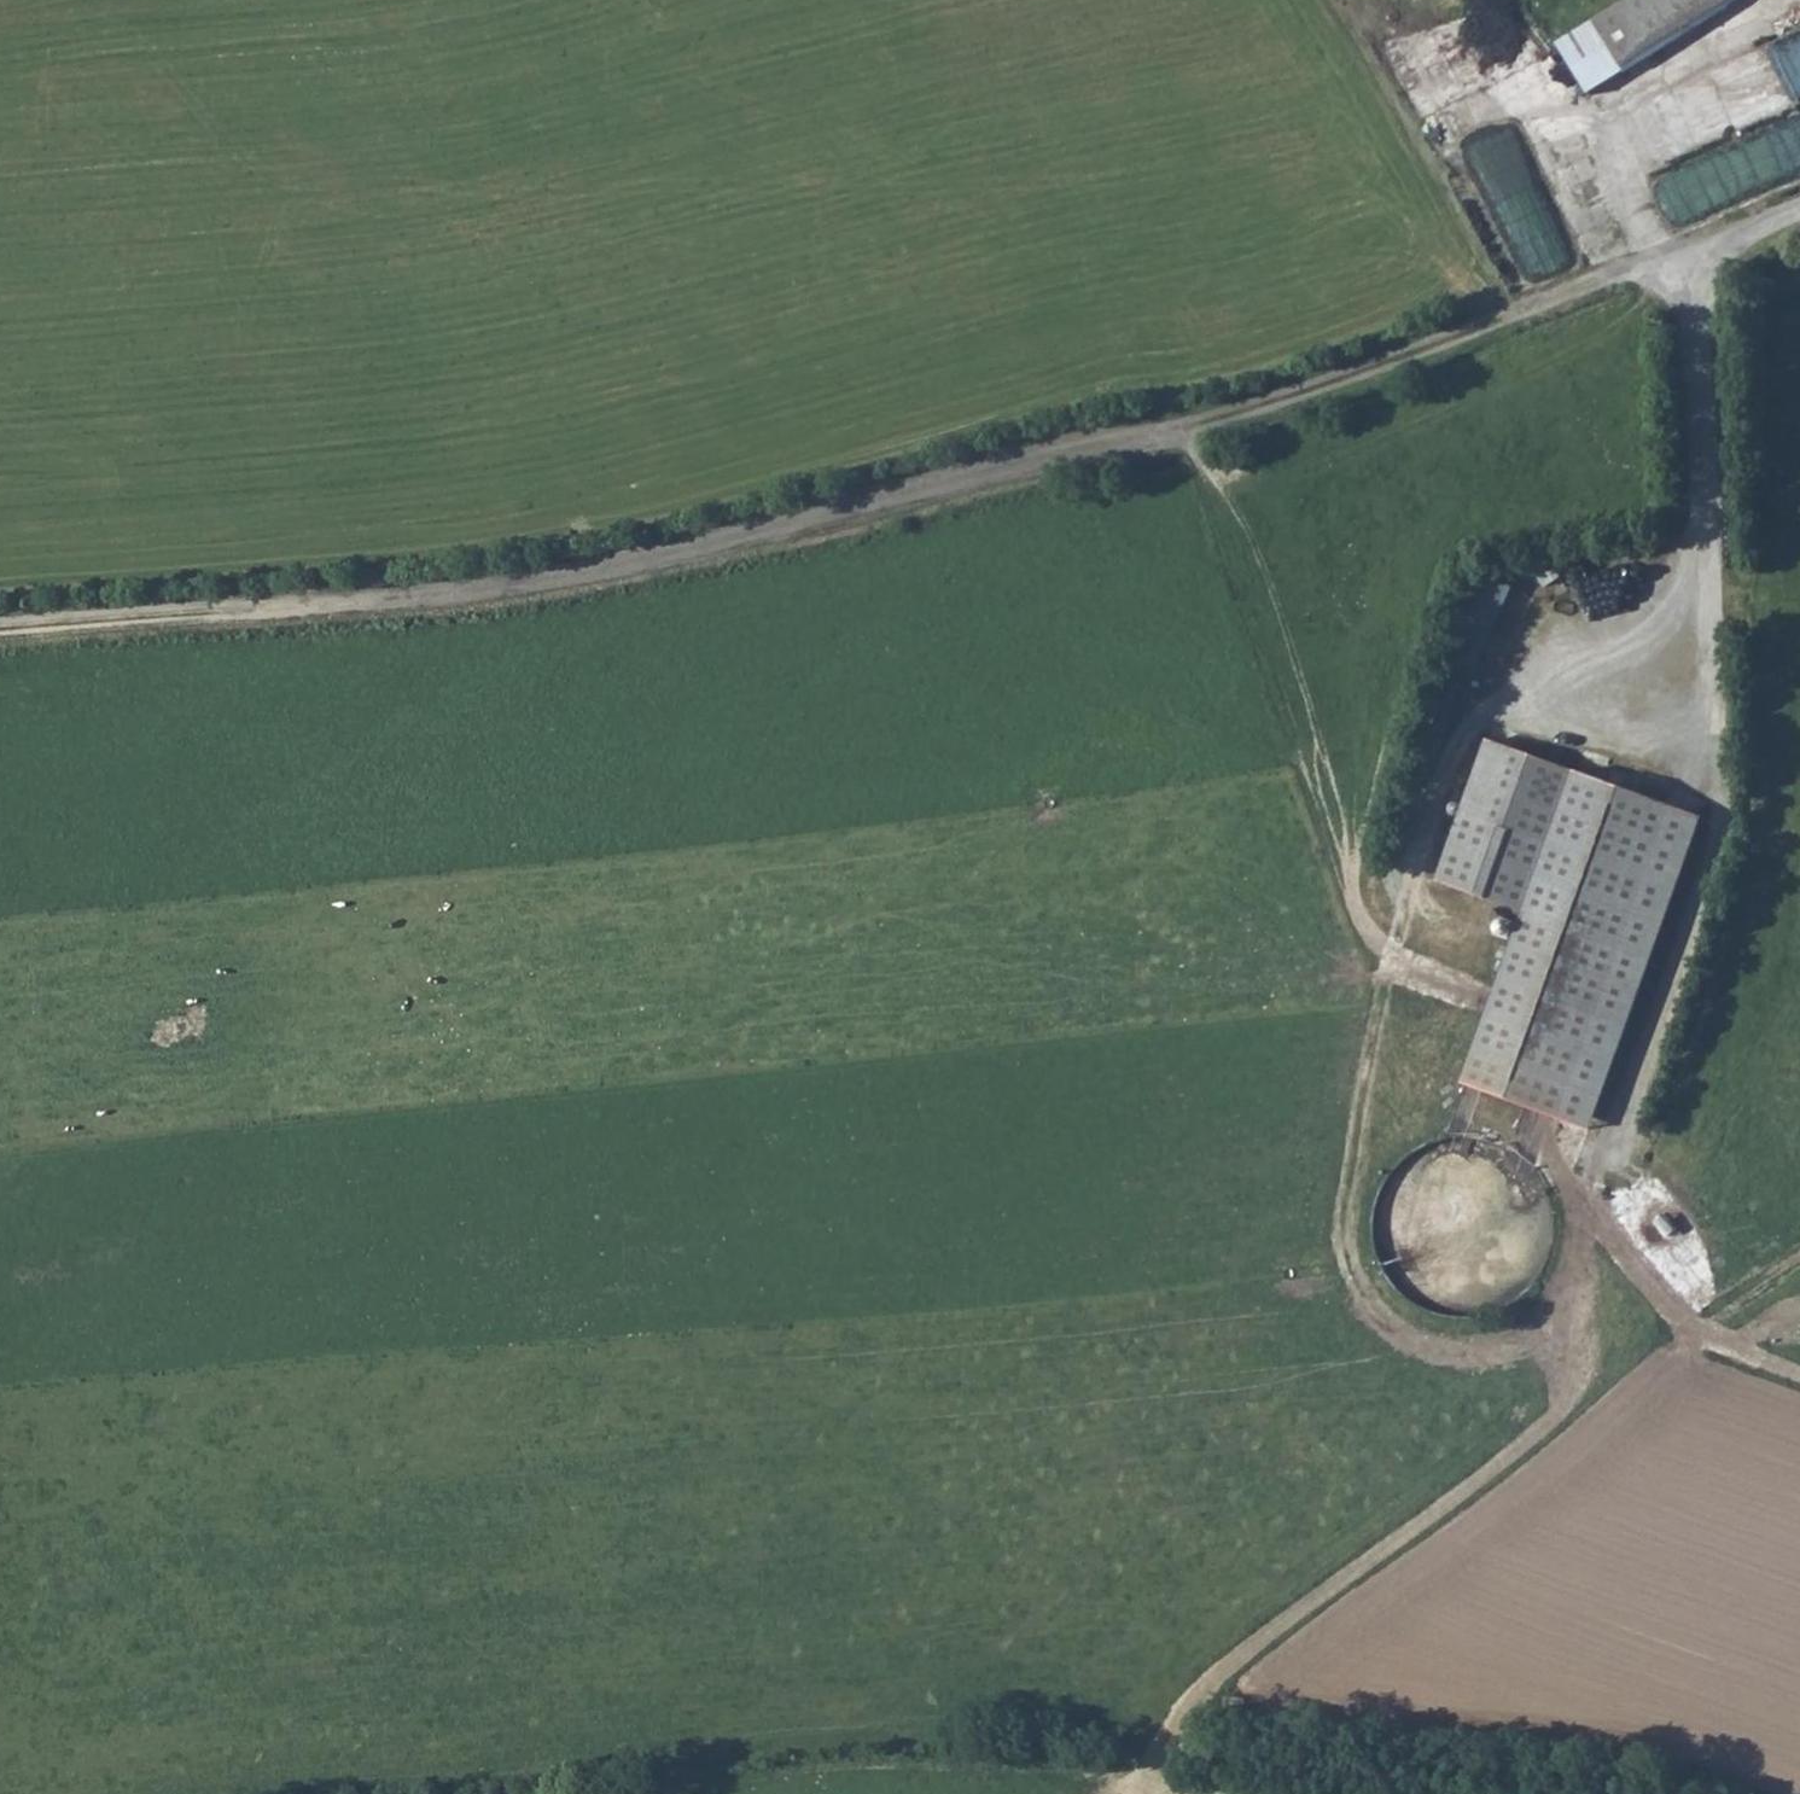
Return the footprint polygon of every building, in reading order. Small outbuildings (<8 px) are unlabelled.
[(1716,0),(1605,0),(1565,24),(1595,74),(1716,0)] [(1698,819),(1487,741),(1436,883),(1523,916),(1461,1086),(1586,1132),(1698,819)]
